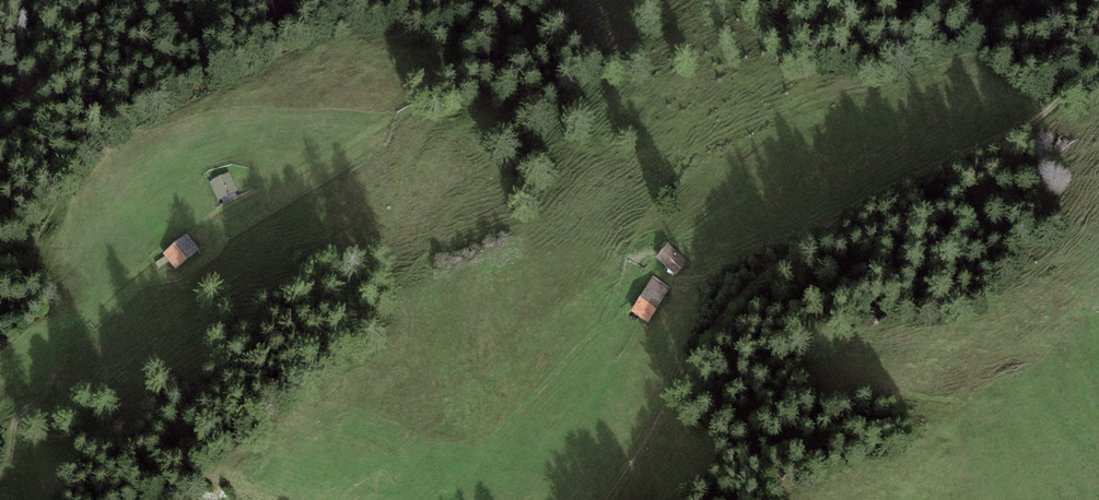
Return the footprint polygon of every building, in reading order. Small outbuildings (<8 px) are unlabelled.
[(229,173),(209,183),(217,200),(238,190),(229,173)] [(187,234),(163,254),(175,269),(199,249),(187,234)] [(687,260),(669,243),(656,256),(674,274),(687,260)] [(670,288),(652,277),(631,311),(648,322),(670,288)]
